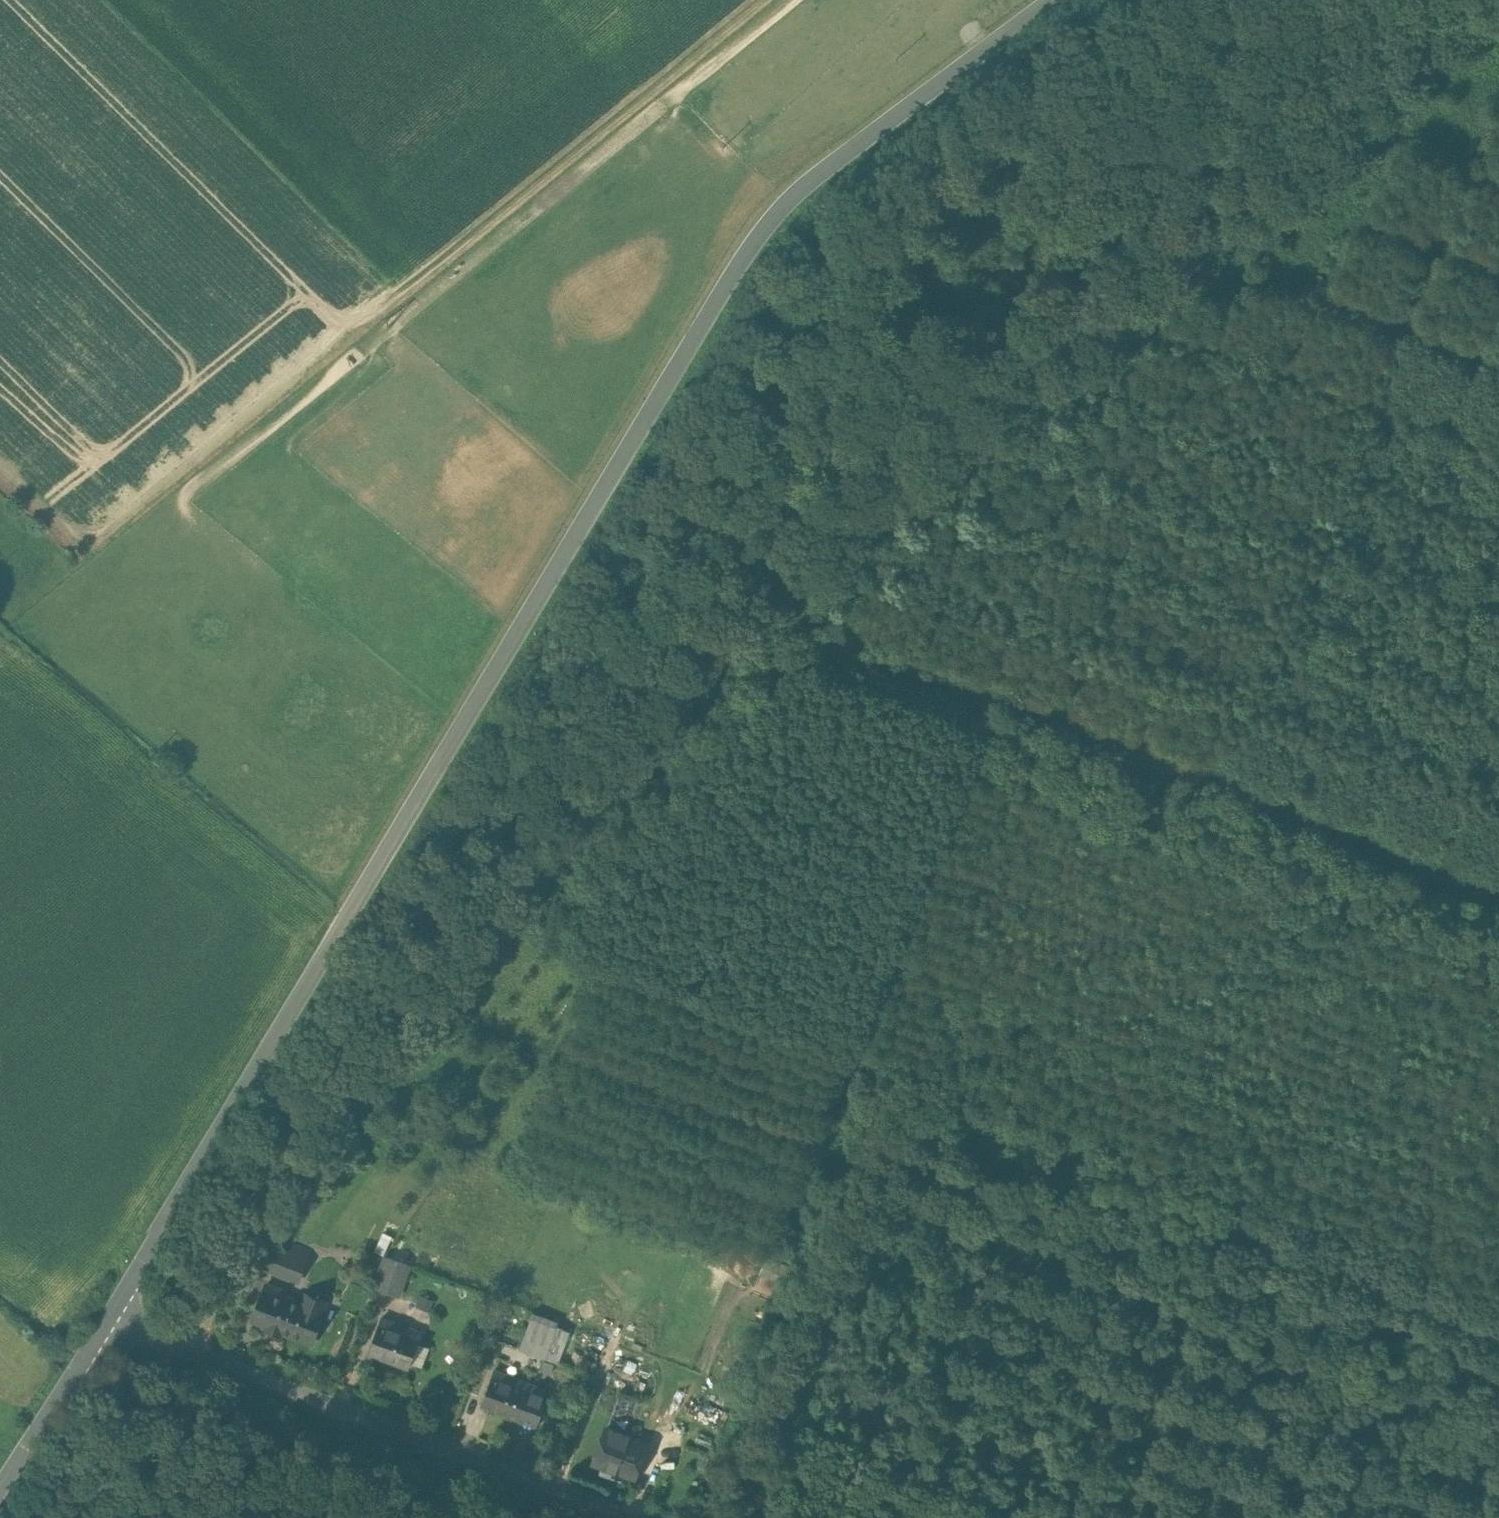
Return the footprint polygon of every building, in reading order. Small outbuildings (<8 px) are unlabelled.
[(312,1245),(297,1239),(293,1247),(293,1248),(308,1254),(312,1245)] [(308,1254),(293,1248),(293,1247),(276,1241),(267,1262),(300,1275),(308,1254)] [(411,1259),(388,1250),(378,1280),(400,1288),(411,1259)] [(305,1298),(282,1289),(284,1283),(269,1278),(256,1313),(270,1319),(269,1322),(283,1327),(284,1324),(314,1336),(326,1306),(324,1305),(328,1296),(308,1288),(305,1298)] [(559,1320),(533,1311),(530,1321),(555,1330),(559,1320)] [(420,1333),(396,1325),(398,1318),(383,1313),(371,1349),(410,1362),(420,1333)] [(555,1330),(530,1321),(522,1341),(548,1350),(555,1330)] [(534,1381),(509,1372),(512,1366),(497,1361),(484,1397),(523,1411),(534,1381)] [(551,1387),(534,1381),(523,1411),(523,1412),(540,1418),(551,1387)] [(642,1389),(623,1381),(610,1416),(629,1423),(642,1389)] [(629,1423),(610,1416),(597,1452),(637,1467),(651,1431),(629,1423)]
